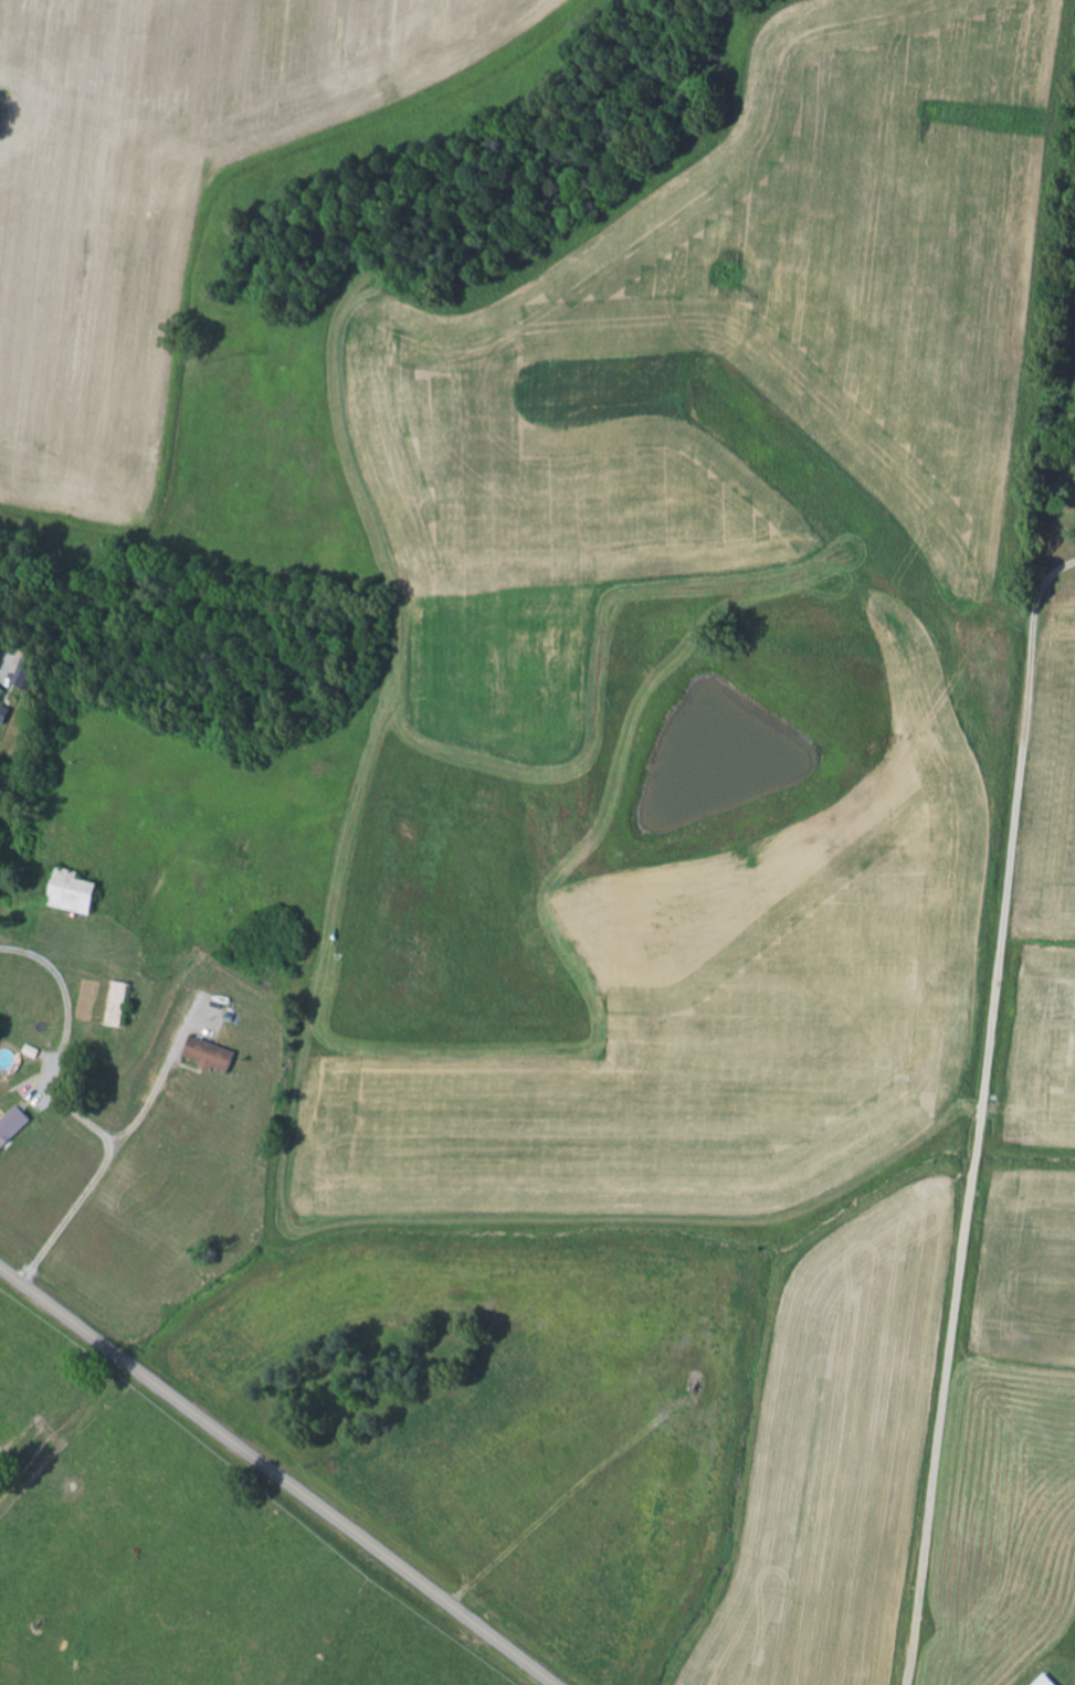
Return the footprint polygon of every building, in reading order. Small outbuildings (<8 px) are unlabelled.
[(2,705),(0,710),(0,722),(8,725),(14,710),(2,705)] [(53,906),(96,916),(104,883),(83,879),(85,872),(62,866),(53,906)] [(110,1025),(129,1028),(136,984),(116,981),(110,1025)] [(188,1057),(206,1063),(204,1067),(218,1072),(220,1068),(234,1073),(241,1052),(195,1037),(188,1057)] [(36,1120),(22,1105),(0,1126),(0,1155),(36,1120)] [(1050,1674),(1039,1684),(1062,1684),(1050,1674)]
